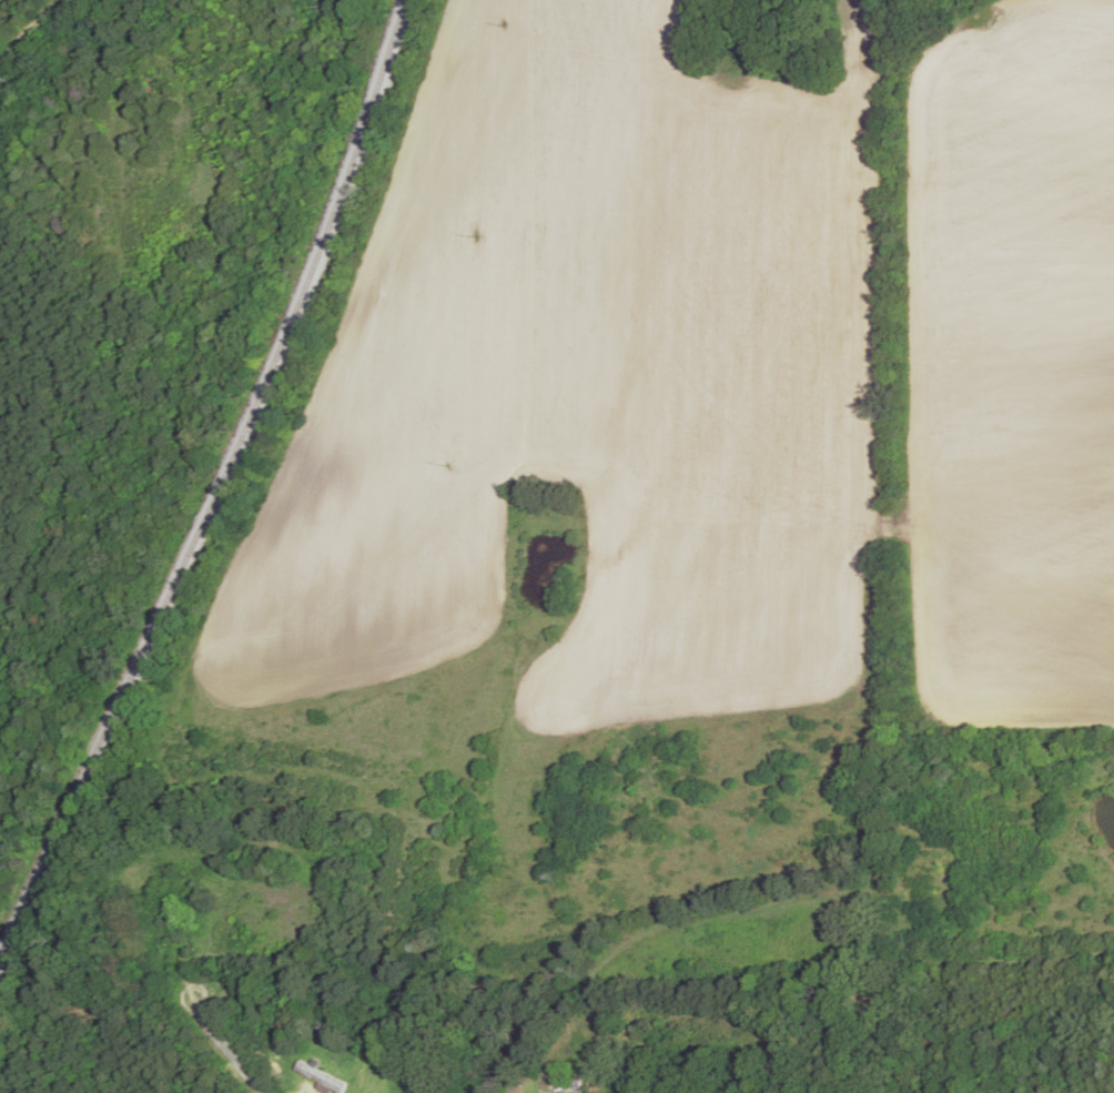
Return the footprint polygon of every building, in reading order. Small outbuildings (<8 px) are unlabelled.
[(343,1076),(310,1061),(301,1082),(325,1092),(335,1092),(343,1076)]
